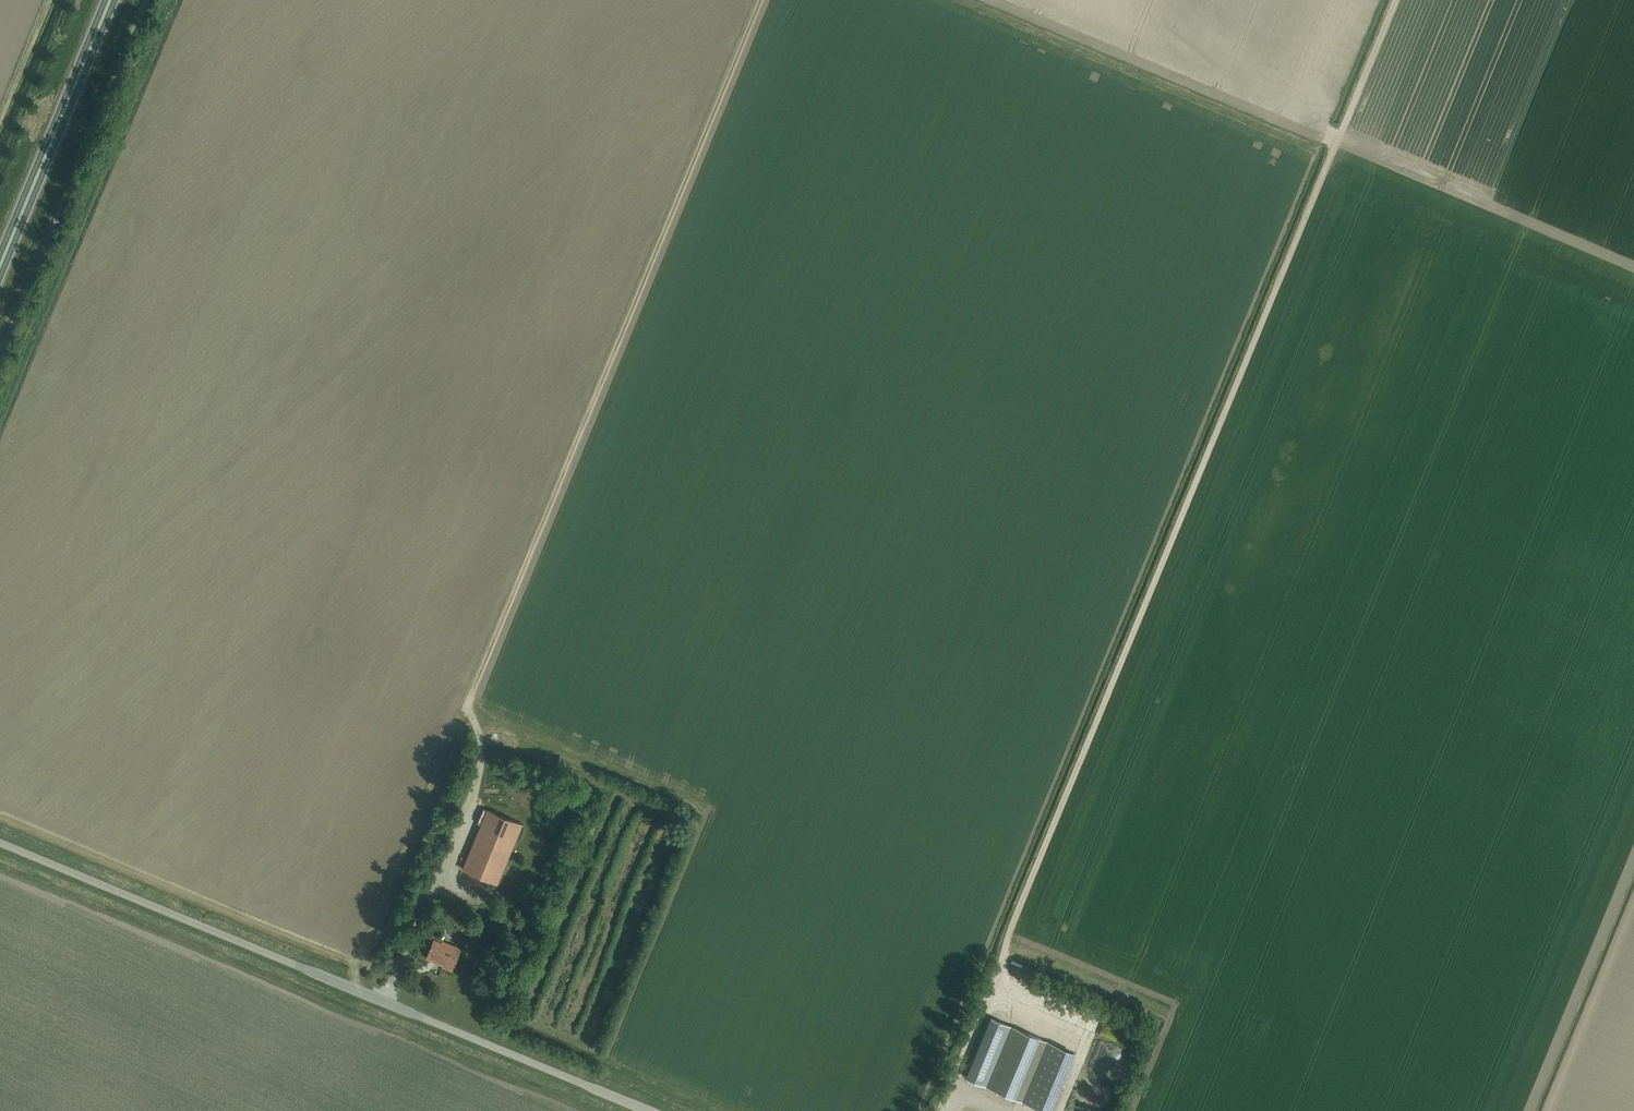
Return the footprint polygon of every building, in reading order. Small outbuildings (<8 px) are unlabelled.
[(497,883),(521,823),(486,809),(462,869),(497,883)] [(452,970),(460,949),(442,941),(441,943),(433,940),(431,945),(431,944),(430,947),(426,957),(443,964),(443,966),(452,970)] [(980,1013),(959,1065),(990,1077),(1011,1026),(980,1013)] [(1074,1029),(1076,1023),(1058,1017),(1056,1024),(1074,1029)] [(1011,1026),(990,1077),(987,1085),(1024,1101),(1048,1042),(1011,1026)] [(1048,1110),(1050,1110),(1074,1053),(1048,1042),(1024,1101),(1048,1110)]
